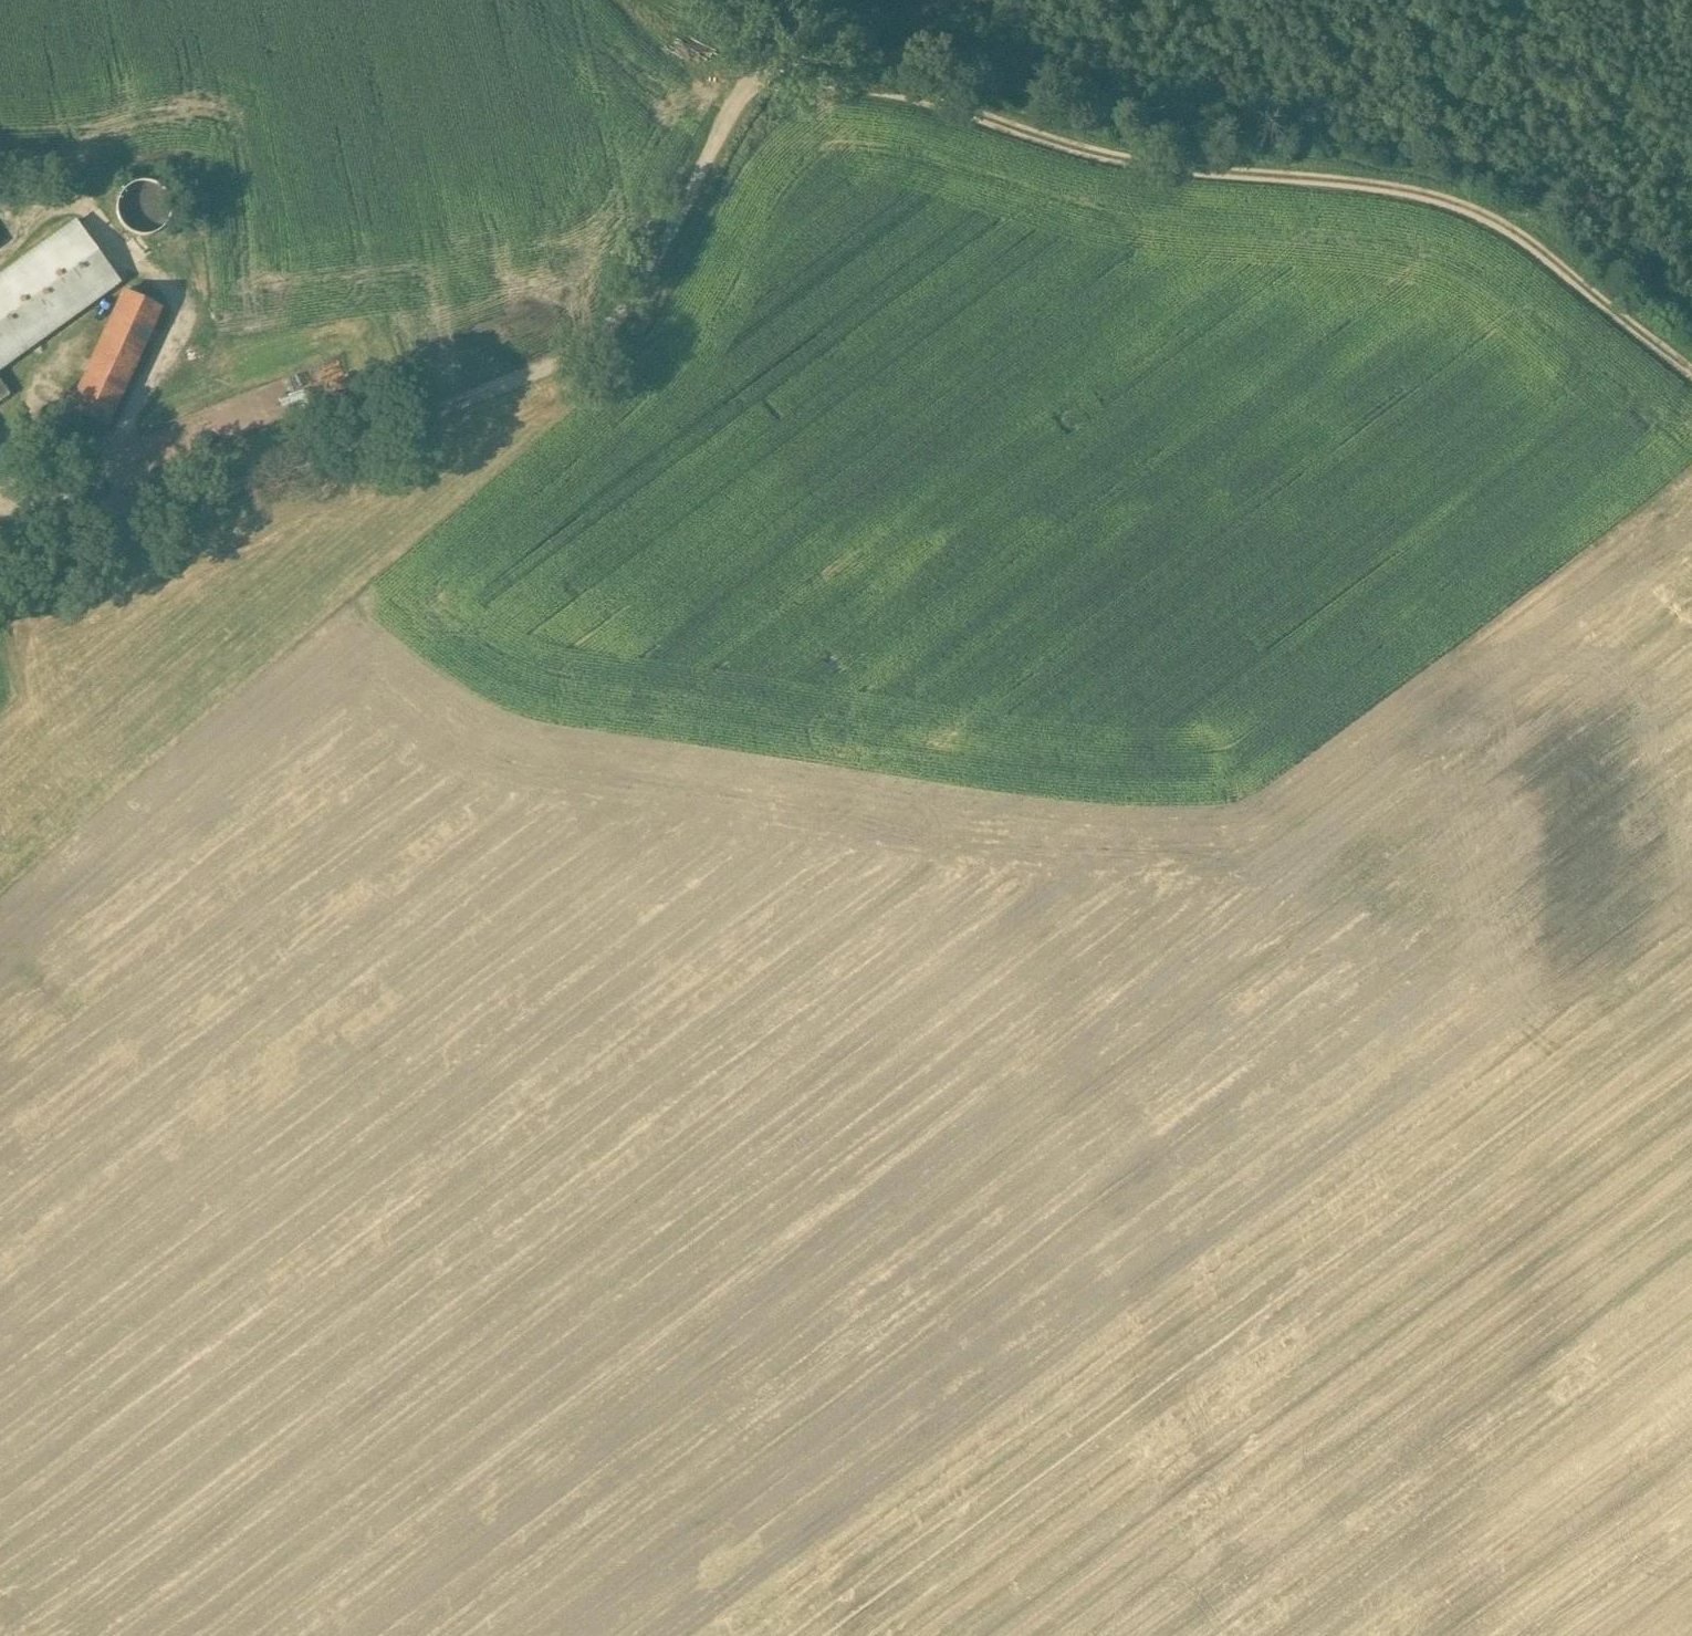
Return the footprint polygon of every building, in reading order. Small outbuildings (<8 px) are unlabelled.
[(153,181),(147,179),(143,179),(137,180),(132,182),(129,184),(127,185),(124,188),(120,193),(118,197),(117,201),(117,204),(116,208),(117,212),(118,215),(118,217),(119,219),(121,223),(124,226),(128,230),(131,232),(136,234),(141,235),(145,235),(151,234),(155,233),(160,231),(162,228),(165,226),(168,222),(170,217),(171,214),(172,211),(172,207),(172,203),(171,200),(170,197),(168,192),(165,188),(161,185),(158,183),(153,181)] [(0,275),(0,368),(120,280),(76,220),(0,275)] [(125,289),(71,408),(106,425),(161,306),(125,289)]
